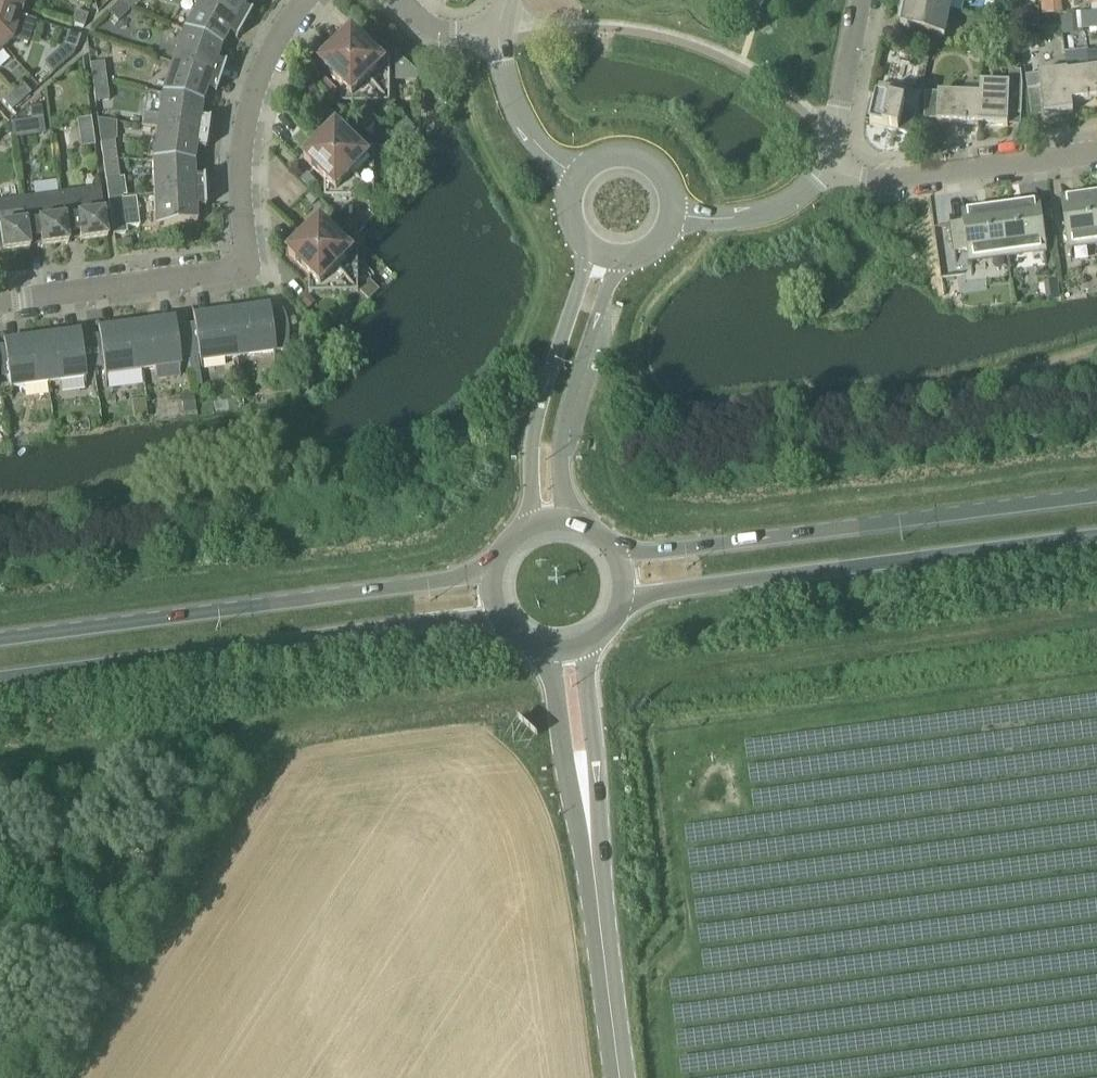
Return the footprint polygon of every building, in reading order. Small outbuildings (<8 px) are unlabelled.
[(20,13),(25,0),(0,0),(0,6),(20,13)] [(108,13),(118,23),(131,9),(121,0),(120,0),(108,13)] [(131,9),(140,0),(121,0),(131,9)] [(199,1),(243,27),(250,14),(242,10),(248,0),(200,0),(199,1)] [(898,3),(949,13),(952,0),(898,0),(898,1),(898,3)] [(199,1),(182,31),(220,49),(227,36),(235,41),(243,27),(199,1)] [(949,13),(898,3),(897,4),(897,7),(897,11),(897,14),(898,18),(899,22),(899,24),(899,26),(898,28),(898,31),(905,32),(903,45),(936,52),(939,39),(944,40),(949,13)] [(19,17),(20,13),(0,6),(0,45),(3,49),(11,42),(19,17)] [(1027,9),(1027,27),(1038,27),(1039,9),(1027,9)] [(87,16),(74,12),(70,25),(82,29),(87,16)] [(1080,14),(1081,16),(1082,31),(1096,30),(1096,13),(1080,14)] [(1065,36),(1082,35),(1082,31),(1081,16),(1064,18),(1065,36)] [(372,30),(371,31),(366,37),(382,53),(388,48),(389,47),(372,30)] [(182,32),(171,63),(220,80),(224,66),(215,63),(220,49),(182,31),(182,32)] [(80,37),(67,33),(63,45),(75,49),(80,37)] [(352,35),(337,51),(390,104),(390,55),(373,55),(352,35)] [(968,49),(968,54),(973,59),(979,59),(982,54),(981,49),(979,46),(973,45),(968,49)] [(390,104),(337,51),(320,67),(340,87),(340,105),(390,104)] [(90,64),(92,83),(105,82),(106,82),(104,62),(90,64)] [(171,63),(160,95),(201,105),(206,92),(215,95),(220,80),(171,63)] [(1067,74),(1066,74),(1070,103),(1071,103),(1096,99),(1096,70),(1067,74)] [(979,125),(978,125),(978,127),(1007,128),(1008,115),(1021,116),(1022,86),(1023,73),(1011,72),(1010,85),(982,83),(981,95),(982,95),(979,125)] [(1066,74),(1067,74),(1067,72),(1025,78),(1027,92),(1040,90),(1044,118),(1072,115),(1071,103),(1070,103),(1066,74)] [(105,82),(92,83),(95,103),(109,101),(106,82),(105,82)] [(21,84),(11,93),(20,103),(30,94),(21,84)] [(911,136),(920,95),(879,86),(870,127),(911,136)] [(937,122),(978,125),(979,125),(982,95),(981,95),(926,90),(924,119),(937,120),(937,122)] [(20,103),(11,93),(1,102),(10,112),(20,103)] [(160,96),(156,129),(206,136),(208,121),(199,120),(201,105),(160,95),(160,96)] [(90,126),(89,119),(75,121),(77,135),(91,133),(90,126)] [(156,129),(151,162),(193,164),(195,150),(204,151),(206,136),(156,129)] [(337,130),(321,145),(374,199),(374,150),(357,150),(337,130)] [(100,143),(103,162),(116,160),(117,160),(114,141),(100,143)] [(374,199),(321,145),(305,162),(325,182),(325,199),(374,199)] [(116,160),(103,162),(106,181),(120,179),(117,160),(116,160)] [(193,164),(151,162),(152,196),(203,193),(203,179),(193,179),(193,165),(193,164)] [(307,174),(300,181),(310,191),(317,184),(307,174)] [(99,188),(59,194),(66,245),(67,245),(67,242),(79,240),(79,243),(106,240),(99,188)] [(203,193),(152,196),(154,230),(195,225),(195,210),(204,209),(203,193)] [(312,207),(319,200),(312,193),(305,200),(312,207)] [(1085,195),(1086,198),(1062,202),(1068,247),(1096,244),(1096,193),(1085,195)] [(59,194),(20,199),(27,250),(28,250),(27,247),(40,245),(40,249),(66,245),(59,194)] [(108,199),(110,218),(124,216),(122,197),(108,199)] [(20,199),(0,202),(0,251),(1,251),(1,254),(27,250),(20,199)] [(1014,205),(1000,206),(1007,256),(1044,251),(1038,205),(1014,208),(1014,205)] [(1007,256),(1000,206),(986,208),(987,212),(963,215),(964,224),(950,226),(954,253),(968,251),(969,261),(1007,256)] [(321,224),(305,240),(358,294),(358,245),(341,245),(321,224)] [(189,230),(182,231),(184,242),(191,241),(189,230)] [(358,294),(305,240),(289,257),(309,277),(309,294),(358,294)] [(308,296),(301,304),(308,311),(316,304),(308,296)] [(243,307),(229,309),(236,358),(273,353),(272,347),(286,345),(287,342),(287,338),(287,335),(287,332),(287,328),(286,325),(285,321),(284,318),(283,315),(282,312),(268,314),(267,308),(243,311),(243,307)] [(236,358),(229,309),(215,311),(216,314),(192,318),(198,363),(236,358)] [(148,320),(134,322),(141,371),(179,366),(172,320),(149,324),(148,320)] [(141,371),(134,322),(121,324),(121,327),(97,330),(104,376),(141,371)] [(53,333),(40,335),(46,384),(84,379),(78,333),(54,336),(53,333)] [(3,346),(0,347),(0,368),(1,377),(7,377),(9,389),(46,384),(40,335),(26,337),(27,340),(3,343),(3,346)] [(189,359),(192,388),(201,387),(197,358),(189,359)] [(195,413),(193,396),(183,397),(185,414),(195,413)]
